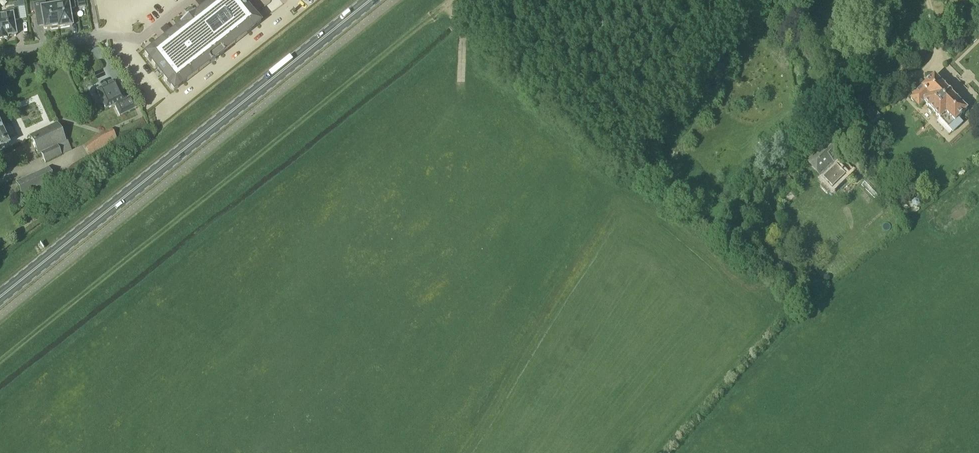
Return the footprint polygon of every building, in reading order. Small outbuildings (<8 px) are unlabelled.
[(58,29),(72,27),(69,9),(75,8),(74,0),(67,0),(68,3),(54,6),(58,29)] [(173,91),(210,63),(224,53),(223,52),(260,24),(242,0),(213,0),(194,15),(194,14),(180,25),(181,25),(144,54),(173,91)] [(58,29),(54,6),(45,7),(44,1),(33,3),(34,12),(35,15),(41,14),(44,29),(50,28),(50,30),(58,29)] [(2,40),(7,40),(7,38),(15,36),(13,21),(19,20),(17,8),(6,10),(7,16),(0,17),(0,29),(2,40)] [(911,99),(919,108),(924,103),(940,120),(952,133),(963,123),(958,119),(967,111),(934,77),(911,99)] [(117,79),(94,90),(105,112),(114,108),(119,120),(139,110),(132,95),(126,98),(117,79)] [(866,91),(850,99),(852,104),(855,109),(871,101),(868,96),(866,91)] [(872,123),(879,117),(873,110),(866,116),(872,123)] [(30,137),(38,155),(41,154),(45,162),(61,155),(57,146),(65,142),(57,124),(30,137)] [(107,138),(111,144),(119,138),(115,132),(107,138)] [(826,136),(802,159),(822,180),(823,180),(825,183),(820,188),(827,194),(832,190),(850,173),(841,163),(847,158),(826,136)] [(103,145),(80,160),(84,166),(106,151),(103,145)] [(48,170),(16,183),(22,198),(54,185),(48,170)]
